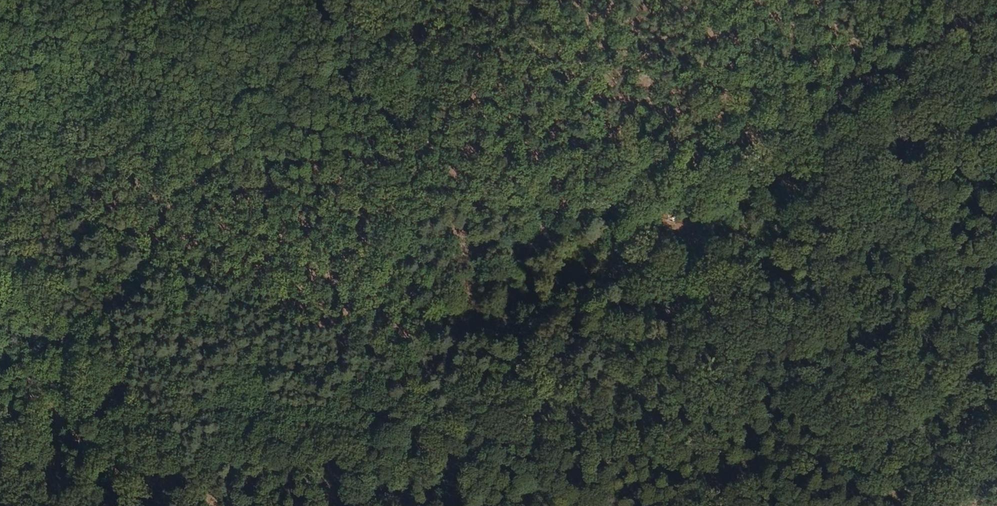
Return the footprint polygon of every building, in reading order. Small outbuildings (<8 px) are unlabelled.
[(694,220),(660,210),(656,223),(689,233),(694,220)]
